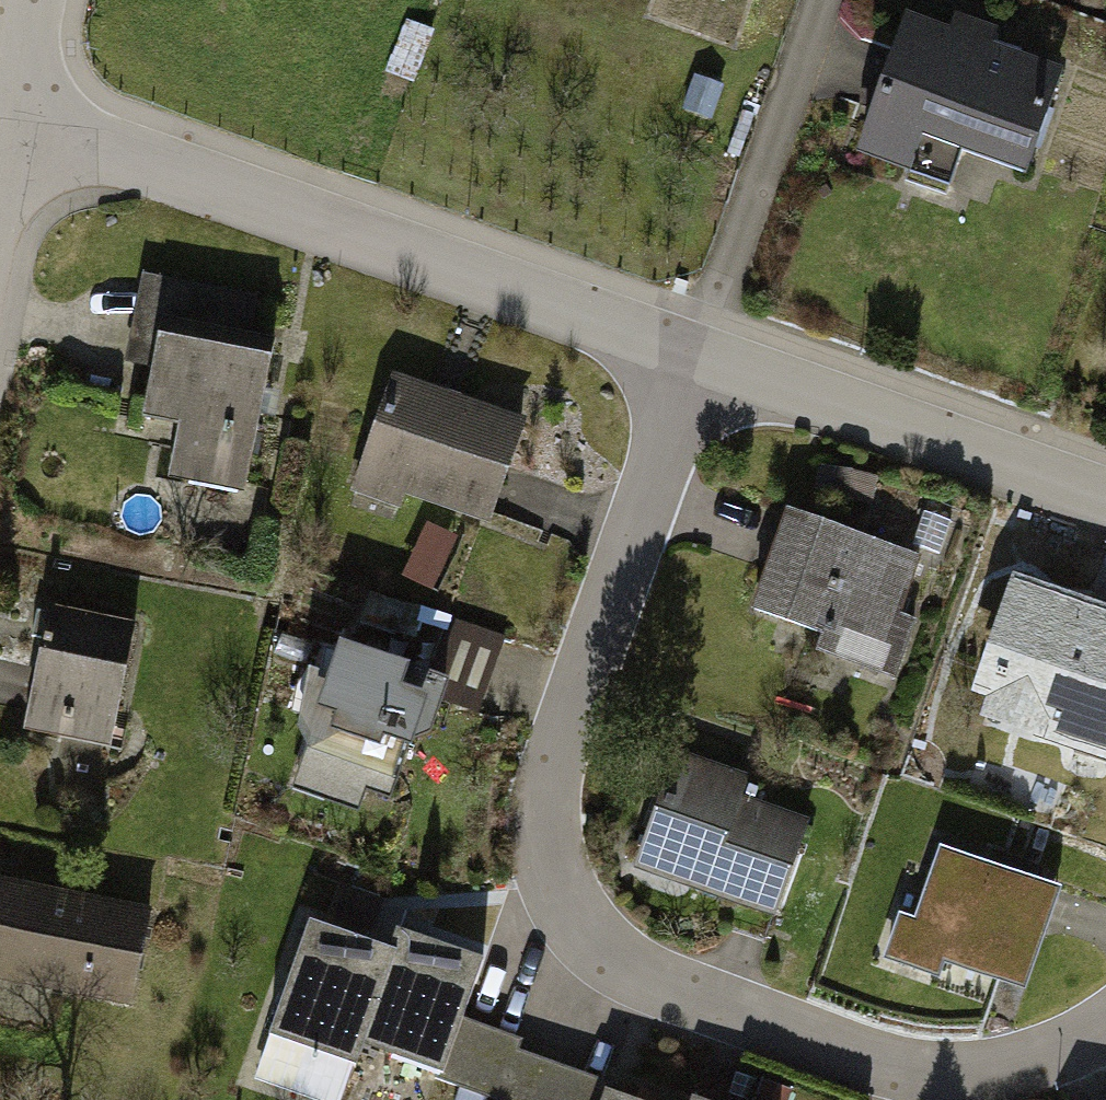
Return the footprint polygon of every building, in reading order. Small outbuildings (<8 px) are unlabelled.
[(900,14),(849,159),(942,191),(955,152),(1021,175),(1058,69),(984,44),(990,26),(941,9),(935,27),(900,14)] [(167,482),(240,494),(265,346),(241,342),(248,301),(143,283),(130,358),(152,361),(142,420),(176,426),(167,482)] [(520,417),(384,376),(348,493),(356,495),(352,507),(389,519),(395,500),(487,527),(520,417)] [(922,562),(781,515),(744,623),(811,646),(805,663),(879,688),(922,562)] [(444,538),(414,525),(391,580),(420,593),(444,538)] [(1007,589),(968,711),(1105,754),(1105,620),(1007,589)] [(133,629),(39,613),(18,738),(111,754),(133,629)] [(389,663),(341,648),(294,795),(350,812),(357,792),(389,802),(426,686),(386,674),(389,663)] [(743,784),(670,760),(633,872),(769,917),(797,830),(735,810),(743,784)] [(946,965),(1018,987),(1052,879),(931,841),(906,920),(885,914),(869,967),(938,989),(946,965)] [(123,1012),(145,912),(0,880),(0,985),(123,1012)] [(390,907),(342,891),(332,920),(380,936),(390,907)] [(301,925),(245,1086),(286,1099),(339,1099),(356,1049),(389,955),(301,925)] [(478,968),(394,939),(389,955),(356,1049),(392,1061),(382,1092),(405,1099),(433,1099),(440,1078),(459,1023),(478,968)] [(599,1098),(602,1088),(513,1058),(518,1043),(459,1023),(440,1078),(502,1099),(501,1099),(598,1099),(599,1098)]
